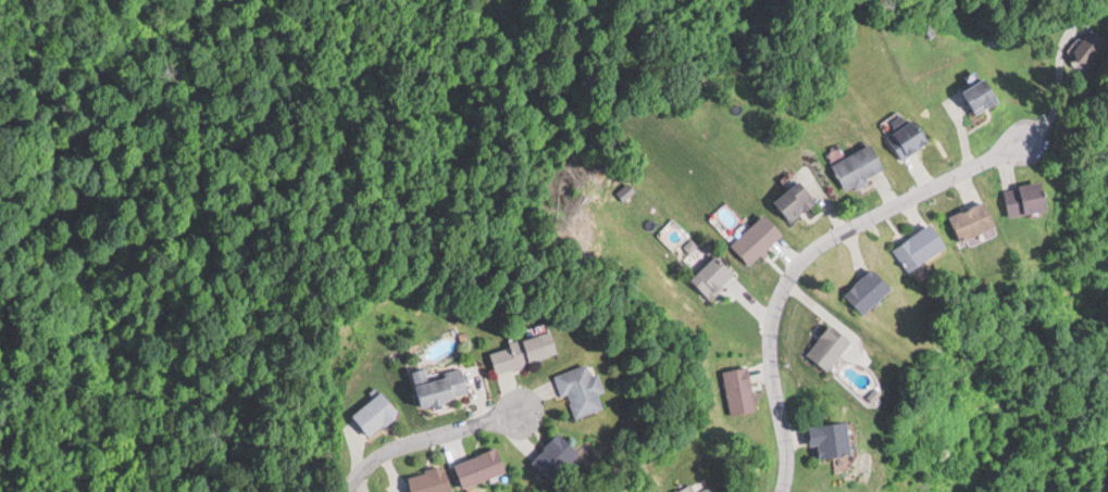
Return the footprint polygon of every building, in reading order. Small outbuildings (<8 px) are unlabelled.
[(1105,65),(1107,62),(1107,34),(1091,51),(1105,65)] [(978,113),(1007,100),(996,75),(967,88),(978,113)] [(903,157),(933,142),(921,117),(890,133),(903,157)] [(888,170),(876,143),(834,162),(846,189),(888,170)] [(776,200),(792,222),(821,201),(805,179),(776,200)] [(1015,217),(1059,210),(1055,181),(1010,188),(1015,217)] [(968,245),(1005,231),(993,200),(956,214),(968,245)] [(787,233),(767,213),(733,246),(753,266),(787,233)] [(893,252),(910,275),(946,248),(929,225),(893,252)] [(739,274),(720,254),(694,278),(714,299),(739,274)] [(872,270),(845,297),(864,317),(891,290),(872,270)] [(850,343),(831,328),(809,359),(830,376),(850,343)] [(493,350),(499,371),(562,355),(556,333),(493,350)] [(732,415),(759,411),(753,367),(725,371),(732,415)] [(472,397),(468,370),(429,376),(428,370),(418,372),(423,405),(472,397)] [(556,380),(562,403),(568,401),(574,422),(600,415),(596,400),(605,396),(599,379),(592,381),(587,370),(556,380)] [(354,417),(383,394),(399,416),(371,439),(354,417)] [(816,425),(818,458),(860,456),(858,423),(816,425)] [(535,460),(556,482),(586,452),(564,431),(535,460)] [(453,468),(497,453),(505,477),(462,491),(453,468)] [(447,464),(409,476),(415,491),(451,491),(455,491),(447,464)] [(696,483),(678,491),(701,491),(696,483)]
